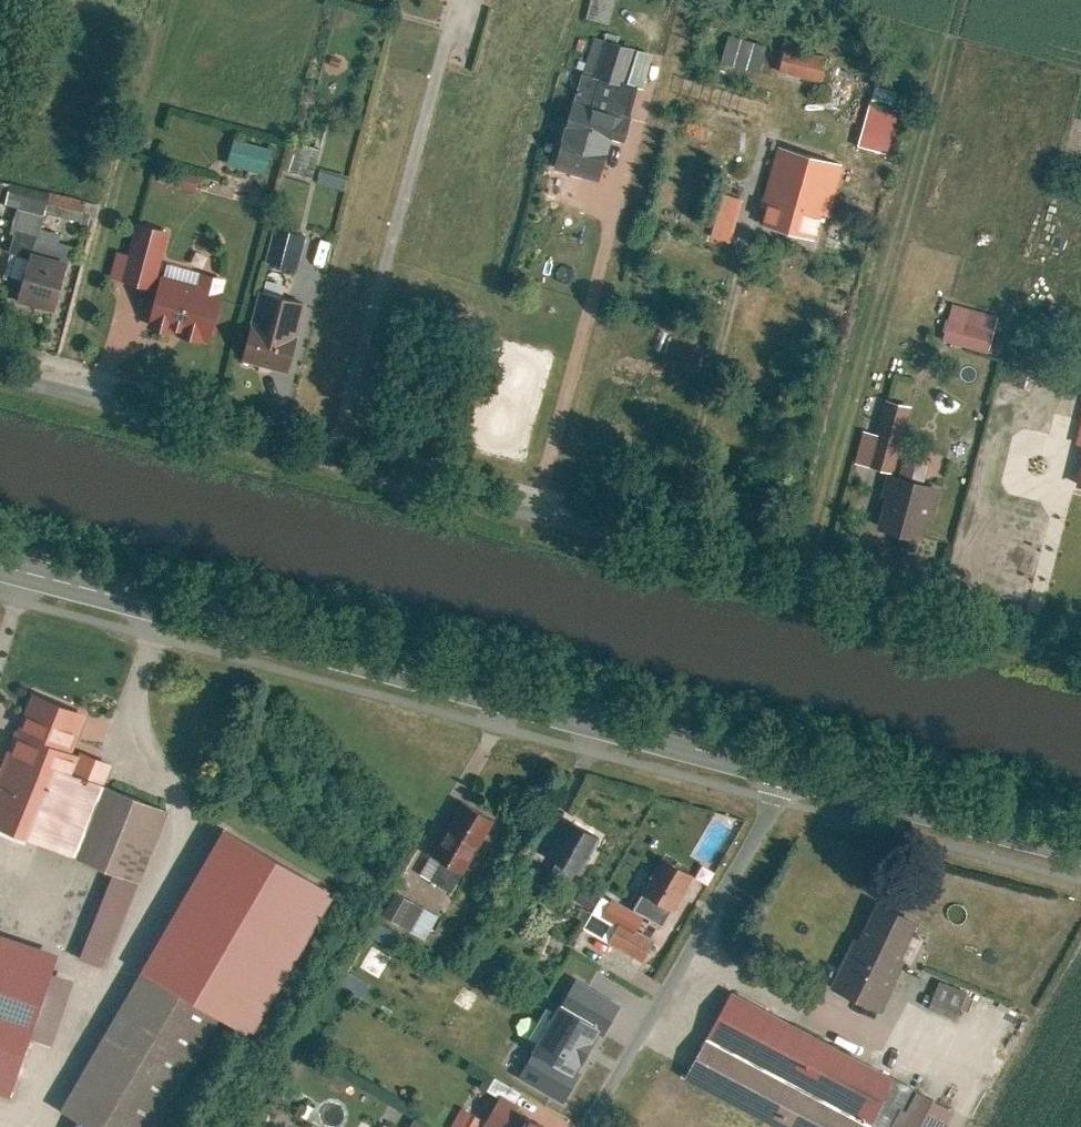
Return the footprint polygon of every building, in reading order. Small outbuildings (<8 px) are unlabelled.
[(587,15),(612,21),(617,0),(591,0),(587,15)] [(767,41),(730,32),(721,68),(758,77),(767,41)] [(636,44),(595,34),(586,72),(626,82),(635,48),(636,44)] [(828,54),(784,43),(778,69),(821,80),(828,54)] [(642,86),(651,52),(635,48),(626,82),(635,84),(642,86)] [(612,134),(622,137),(635,84),(626,82),(586,72),(579,97),(571,95),(553,164),(601,176),(612,134)] [(900,107),(870,100),(859,144),(889,151),(900,107)] [(273,145),(235,136),(229,162),(266,171),(273,145)] [(322,145),(293,138),(285,169),(314,176),(322,145)] [(844,159),(778,143),(759,220),(825,236),(844,159)] [(350,172),(322,165),(318,180),(346,187),(350,172)] [(0,180),(0,202),(5,204),(9,188),(10,183),(0,180)] [(80,219),(86,197),(48,187),(45,197),(42,209),(80,219)] [(45,197),(9,188),(5,204),(17,207),(41,213),(42,209),(45,197)] [(98,200),(86,197),(80,219),(93,222),(98,200)] [(41,213),(17,207),(12,224),(36,231),(38,223),(41,213)] [(36,231),(31,249),(69,260),(74,241),(61,237),(63,230),(38,223),(36,231)] [(166,230),(138,223),(123,280),(152,287),(166,230)] [(305,232),(275,224),(266,258),(296,265),(305,232)] [(69,260),(31,249),(18,298),(56,308),(69,260)] [(150,325),(208,340),(223,279),(203,274),(199,289),(161,280),(150,325)] [(305,299),(259,288),(242,355),(288,367),(305,299)] [(998,313),(953,301),(944,339),(989,351),(998,313)] [(895,469),(912,403),(885,397),(877,430),(864,427),(856,459),(895,469)] [(938,484),(888,472),(874,527),(924,539),(938,484)] [(76,853),(104,782),(69,769),(71,763),(81,767),(89,747),(78,744),(90,713),(28,690),(0,763),(0,824),(76,853)] [(168,807),(104,782),(76,853),(115,868),(140,878),(168,807)] [(494,818),(462,800),(432,852),(464,870),(494,818)] [(598,833),(567,817),(548,856),(578,871),(598,833)] [(141,970),(219,1015),(248,1031),(330,890),(223,828),(141,970)] [(464,870),(432,852),(421,872),(452,890),(464,870)] [(692,872),(661,854),(641,889),(672,907),(692,872)] [(140,878),(115,868),(80,956),(106,966),(140,878)] [(579,885),(573,898),(591,906),(596,892),(579,885)] [(672,907),(641,889),(633,905),(647,913),(664,922),(672,907)] [(438,912),(399,891),(386,916),(425,937),(438,912)] [(614,895),(603,913),(618,921),(636,931),(647,913),(633,905),(614,895)] [(917,919),(875,899),(857,936),(855,934),(831,984),(881,1008),(904,958),(900,956),(917,919)] [(608,939),(645,959),(655,941),(636,931),(618,921),(608,939)] [(0,936),(0,1087),(3,1088),(21,1034),(42,972),(49,952),(0,936)] [(141,970),(62,1106),(80,1117),(74,1126),(154,1126),(219,1015),(141,970)] [(70,981),(42,972),(21,1034),(49,1043),(70,981)] [(604,1027),(619,1001),(577,977),(562,1004),(599,1024),(604,1027)] [(924,1006),(955,1017),(965,990),(935,978),(924,1006)] [(731,989),(685,1076),(782,1126),(866,1126),(893,1075),(731,989)] [(562,1004),(559,1002),(520,1074),(565,1099),(582,1068),(577,1064),(599,1024),(562,1004)] [(866,1126),(944,1126),(954,1107),(893,1075),(866,1126)] [(501,1092),(484,1123),(492,1126),(501,1126),(513,1106),(516,1100),(501,1092)] [(462,1106),(450,1126),(475,1126),(481,1116),(462,1106)] [(513,1106),(501,1126),(548,1126),(549,1126),(513,1106)] [(411,1115),(404,1126),(434,1126),(411,1115)]
